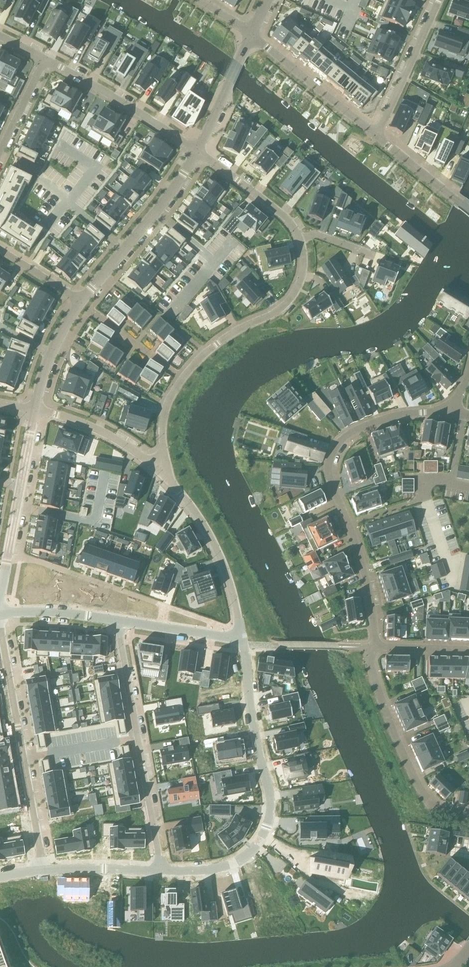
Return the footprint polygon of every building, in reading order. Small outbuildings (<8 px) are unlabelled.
[(1,14),(8,0),(0,0),(0,14),(1,14)] [(14,20),(29,27),(29,26),(28,26),(35,12),(42,15),(50,0),(39,0),(37,4),(28,0),(25,0),(25,1),(23,0),(22,0),(18,8),(20,9),(15,20),(14,19),(14,20)] [(365,9),(369,0),(362,0),(359,7),(365,9)] [(383,5),(410,17),(413,9),(412,8),(414,4),(405,0),(385,0),(383,5)] [(449,14),(468,20),(468,5),(468,4),(462,2),(456,0),(454,0),(449,14)] [(379,17),(376,23),(381,25),(387,27),(389,22),(403,28),(405,24),(406,25),(410,17),(383,5),(377,17),(379,17)] [(55,42),(63,27),(69,30),(78,13),(71,9),(65,21),(53,15),(49,22),(47,22),(44,29),(46,30),(42,36),(55,42)] [(78,26),(66,47),(76,52),(85,37),(91,41),(100,23),(88,16),(82,28),(78,26)] [(278,29),(272,36),(281,44),(296,25),(297,25),(298,24),(289,16),(280,27),(279,27),(278,28),(278,29)] [(296,25),(281,44),(286,47),(290,51),(305,32),(297,25),(296,25)] [(378,30),(373,42),(395,52),(396,50),(398,44),(397,44),(399,40),(384,33),(387,27),(381,25),(378,30)] [(98,41),(88,58),(98,64),(106,49),(112,53),(122,35),(110,28),(101,43),(98,41)] [(435,46),(437,47),(448,51),(448,53),(456,56),(457,54),(458,54),(459,50),(463,51),(467,42),(468,43),(468,32),(458,28),(455,37),(454,37),(454,36),(449,34),(448,35),(440,32),(436,43),(435,46)] [(305,32),(290,51),(293,53),(293,54),(298,58),(299,58),(314,40),(305,32)] [(314,40),(299,58),(302,61),(301,62),(306,66),(307,65),(308,66),(308,65),(323,47),(326,42),(318,35),(314,40)] [(367,54),(365,59),(371,62),(373,57),(388,64),(390,59),(391,60),(393,54),(394,54),(395,52),(373,42),(367,54)] [(122,55),(111,72),(116,75),(116,76),(117,75),(124,79),(132,65),(138,69),(149,51),(148,51),(147,52),(135,45),(127,58),(122,55)] [(323,47),(308,65),(311,68),(311,69),(315,73),(316,72),(317,72),(330,56),(331,56),(332,54),(323,47)] [(9,57),(0,52),(0,76),(9,57)] [(330,56),(317,72),(320,75),(320,76),(324,80),(325,79),(326,80),(339,63),(331,56),(330,56)] [(0,76),(0,82),(14,89),(19,79),(14,76),(21,62),(9,57),(0,76)] [(144,70),(134,86),(144,92),(153,78),(159,82),(169,66),(156,58),(150,68),(147,66),(144,70)] [(423,69),(421,76),(430,79),(429,80),(442,85),(442,84),(448,86),(451,76),(462,80),(465,69),(465,68),(444,61),(441,70),(426,64),(424,69),(423,69)] [(339,63),(326,80),(335,87),(348,70),(339,63)] [(348,70),(335,87),(342,93),(343,94),(357,77),(348,70)] [(167,80),(155,98),(165,105),(174,90),(180,94),(191,77),(190,77),(190,78),(182,73),(183,72),(182,72),(175,83),(173,82),(172,83),(167,80)] [(186,98),(171,120),(185,129),(193,127),(203,103),(189,94),(197,81),(191,77),(180,94),(186,98)] [(357,77),(343,94),(347,97),(346,98),(351,102),(351,101),(352,101),(366,84),(365,84),(357,77)] [(366,84),(352,101),(355,104),(355,105),(360,109),(360,108),(361,109),(361,108),(362,109),(369,100),(371,102),(377,94),(375,92),(378,88),(368,80),(365,84),(366,84)] [(47,94),(42,104),(59,113),(61,110),(60,110),(71,89),(61,83),(53,97),(47,94)] [(71,89),(60,110),(61,110),(71,116),(77,119),(80,112),(75,109),(82,96),(71,89)] [(402,100),(388,129),(402,135),(410,119),(417,122),(423,109),(414,105),(413,108),(403,104),(405,101),(402,100)] [(448,111),(454,114),(457,106),(452,103),(450,107),(448,111)] [(91,118),(87,125),(92,128),(91,130),(102,137),(115,115),(104,108),(96,122),(91,118)] [(422,112),(417,123),(424,127),(429,116),(422,112)] [(115,115),(102,137),(118,146),(123,138),(118,135),(126,121),(115,115)] [(36,116),(33,123),(50,131),(54,124),(42,119),(37,116),(36,116)] [(33,123),(30,129),(47,138),(50,131),(33,123)] [(228,140),(225,148),(239,154),(245,141),(248,142),(247,144),(253,149),(267,131),(261,126),(256,133),(249,130),(243,127),(244,127),(242,126),(242,127),(238,125),(233,135),(230,134),(227,140),(228,140)] [(416,145),(414,150),(418,151),(428,156),(435,141),(439,132),(426,126),(424,132),(421,131),(418,138),(419,138),(416,145)] [(442,144),(433,162),(442,166),(442,167),(443,168),(458,134),(457,133),(455,139),(447,135),(449,132),(442,129),(443,127),(441,126),(439,132),(435,141),(442,144)] [(30,129),(26,136),(44,144),(47,138),(30,129)] [(147,149),(166,162),(173,151),(160,143),(163,137),(157,133),(147,149)] [(26,136),(23,142),(41,151),(44,144),(26,136)] [(456,139),(450,153),(451,152),(458,156),(463,143),(456,140),(457,140),(456,139)] [(23,142),(20,149),(37,157),(41,151),(23,142)] [(140,160),(136,165),(143,169),(146,164),(159,172),(166,162),(147,149),(145,147),(138,158),(140,160)] [(253,165),(266,176),(266,175),(274,164),(280,169),(279,169),(280,170),(288,160),(281,154),(273,148),(269,153),(266,150),(265,150),(266,151),(254,165),(253,165)] [(20,149),(17,156),(20,157),(34,164),(37,157),(20,149)] [(115,150),(111,157),(116,160),(120,153),(115,150)] [(20,157),(16,166),(37,177),(42,168),(34,164),(20,157)] [(451,180),(463,185),(468,171),(468,160),(462,157),(451,180)] [(298,164),(280,188),(291,197),(301,185),(307,190),(320,174),(313,168),(308,175),(298,167),(299,165),(298,164)] [(1,234),(21,247),(32,253),(45,232),(39,228),(38,231),(33,228),(23,221),(13,215),(27,185),(30,187),(33,180),(10,169),(5,180),(0,190),(0,233),(1,234)] [(136,170),(129,179),(145,191),(152,182),(136,170)] [(129,179),(123,187),(138,199),(145,191),(129,179)] [(208,179),(200,189),(216,201),(215,201),(218,203),(226,193),(223,191),(225,188),(223,186),(219,183),(217,186),(208,179)] [(116,196),(130,207),(131,208),(138,199),(123,187),(116,196)] [(200,189),(193,198),(194,199),(195,199),(209,210),(209,209),(215,201),(216,201),(200,189)] [(315,196),(308,216),(322,221),(328,205),(336,208),(339,199),(331,196),(317,191),(315,196)] [(339,199),(336,208),(343,210),(343,209),(347,210),(351,199),(341,192),(339,199)] [(115,195),(110,201),(125,214),(130,207),(116,196),(115,195)] [(194,199),(188,208),(204,219),(210,210),(209,209),(209,210),(195,199),(194,199)] [(110,201),(105,208),(120,220),(125,214),(110,201)] [(235,211),(227,221),(235,228),(235,229),(241,222),(249,229),(254,233),(255,233),(257,230),(261,233),(262,232),(261,232),(269,223),(269,224),(270,223),(249,206),(242,216),(235,211)] [(105,208),(100,214),(115,226),(120,220),(105,208)] [(188,208),(181,216),(197,228),(204,219),(188,208)] [(344,213),(336,228),(359,236),(365,221),(363,220),(363,219),(356,216),(356,217),(352,216),(352,215),(345,212),(345,213),(344,213)] [(100,214),(95,220),(110,232),(115,226),(100,214)] [(181,216),(177,223),(192,235),(197,228),(181,216)] [(400,230),(397,233),(398,234),(399,233),(406,239),(403,243),(408,247),(408,248),(409,246),(412,248),(411,250),(414,252),(422,258),(423,256),(425,257),(426,254),(425,253),(429,249),(423,244),(425,240),(410,228),(405,225),(400,231),(400,230)] [(373,226),(367,233),(369,234),(374,237),(379,230),(373,226)] [(89,227),(84,233),(99,245),(104,239),(89,227)] [(170,230),(165,236),(179,249),(181,251),(187,244),(170,230)] [(84,233),(77,241),(92,254),(99,245),(84,233)] [(165,236),(160,242),(174,255),(179,249),(165,236)] [(77,241),(70,250),(70,251),(71,251),(85,262),(92,254),(77,241)] [(160,242),(155,248),(169,261),(174,255),(160,242)] [(270,245),(255,248),(257,256),(259,256),(261,266),(267,264),(268,269),(269,269),(270,271),(284,268),(284,265),(290,264),(288,257),(287,253),(281,254),(281,252),(281,251),(272,253),(270,245)] [(149,254),(163,266),(164,267),(169,261),(155,248),(149,254)] [(70,251),(63,259),(78,272),(86,263),(85,262),(71,251),(70,251)] [(148,253),(141,262),(156,275),(163,266),(149,254),(148,253)] [(63,259),(52,273),(59,277),(62,274),(70,281),(78,272),(63,259)] [(334,259),(322,268),(336,288),(348,280),(334,259)] [(379,261),(371,281),(385,286),(386,282),(394,284),(400,269),(379,261)] [(141,262),(134,270),(149,283),(149,282),(156,275),(141,262)] [(241,283),(235,288),(236,288),(252,306),(255,304),(256,305),(262,300),(261,299),(264,296),(263,296),(253,285),(259,280),(248,268),(237,278),(241,283)] [(358,268),(355,276),(359,282),(364,270),(358,268)] [(134,270),(127,279),(137,288),(142,292),(144,294),(152,285),(149,282),(149,283),(134,270)] [(0,272),(0,293),(11,277),(1,271),(0,272)] [(355,276),(350,279),(358,292),(363,289),(355,276)] [(203,310),(198,313),(202,322),(208,319),(208,320),(209,320),(211,325),(216,322),(225,317),(219,307),(225,303),(226,304),(226,303),(217,286),(209,279),(205,284),(210,293),(209,293),(202,297),(204,301),(199,304),(203,310)] [(39,288),(31,302),(48,312),(54,301),(45,295),(46,292),(39,288)] [(309,303),(302,307),(310,320),(331,306),(336,312),(343,308),(332,292),(326,297),(323,293),(316,298),(315,297),(308,301),(309,303)] [(119,302),(106,317),(119,328),(127,318),(132,312),(125,307),(131,301),(125,296),(120,302),(119,302)] [(131,301),(125,307),(132,312),(127,318),(142,330),(152,318),(136,305),(136,306),(131,301)] [(31,302),(26,312),(43,321),(48,312),(31,302)] [(26,312),(21,321),(38,331),(43,321),(26,312)] [(184,321),(187,317),(182,313),(178,317),(184,321)] [(159,319),(149,331),(163,343),(168,338),(174,343),(180,337),(174,332),(174,331),(159,319)] [(21,321),(16,331),(33,340),(38,331),(21,321)] [(90,343),(86,350),(92,353),(97,347),(104,351),(107,345),(114,334),(101,325),(90,342),(90,343)] [(440,329),(435,335),(442,340),(436,348),(457,362),(463,353),(445,341),(449,335),(440,329)] [(163,343),(155,353),(168,363),(180,348),(185,341),(180,337),(174,343),(168,338),(163,343)] [(11,341),(7,352),(25,358),(29,347),(12,341),(11,341)] [(97,347),(92,353),(99,357),(98,358),(115,368),(124,355),(107,345),(104,351),(97,347)] [(430,356),(435,362),(427,370),(433,377),(432,379),(438,385),(439,383),(446,390),(455,382),(441,368),(446,363),(435,351),(430,356)] [(7,352),(4,362),(22,368),(25,358),(7,352)] [(126,361),(118,375),(135,386),(135,385),(141,389),(146,382),(139,378),(143,372),(126,361)] [(143,372),(139,378),(146,382),(141,389),(148,393),(152,386),(163,369),(149,361),(143,372)] [(0,372),(18,378),(22,368),(4,362),(0,372)] [(89,362),(87,369),(97,373),(99,368),(89,362)] [(393,381),(400,378),(394,367),(388,370),(392,379),(393,381)] [(70,369),(65,381),(87,389),(87,390),(90,391),(97,373),(87,369),(84,375),(70,369)] [(415,371),(401,380),(412,401),(427,392),(415,371)] [(6,387),(4,392),(13,394),(18,378),(0,372),(0,385),(6,387)] [(370,394),(375,405),(392,397),(390,391),(397,387),(393,381),(392,379),(368,390),(370,394)] [(65,381),(61,393),(76,398),(73,404),(80,407),(87,390),(87,389),(65,381)] [(344,391),(358,421),(372,415),(363,397),(370,394),(368,390),(364,381),(363,382),(344,391)] [(121,384),(117,392),(137,402),(136,401),(139,395),(140,396),(140,395),(121,384)] [(288,386),(267,403),(285,424),(305,406),(288,386)] [(344,391),(343,388),(330,395),(345,427),(358,421),(344,391)] [(101,395),(99,401),(105,404),(107,397),(101,395)] [(308,396),(303,400),(320,421),(325,416),(314,403),(308,396)] [(319,398),(314,403),(325,416),(326,416),(324,415),(329,410),(320,400),(319,398)] [(125,424),(125,425),(136,428),(136,429),(144,432),(149,416),(150,412),(148,411),(140,409),(140,408),(132,405),(126,425),(125,424)] [(424,421),(420,444),(433,446),(437,424),(424,421)] [(433,446),(432,449),(446,451),(450,426),(437,424),(433,446)] [(399,425),(385,430),(393,453),(393,452),(407,448),(399,425)] [(59,431),(54,446),(84,456),(89,441),(71,435),(72,433),(61,430),(61,431),(59,431)] [(385,430),(371,434),(379,460),(394,455),(393,452),(393,453),(385,430)] [(322,462),(326,449),(311,444),(310,445),(305,444),(307,436),(291,431),(289,437),(292,438),(288,451),(322,462)] [(97,458),(95,468),(121,473),(123,463),(97,458)] [(344,463),(352,486),(366,481),(359,458),(344,463)] [(306,484),(307,472),(301,471),(302,464),(299,464),(295,463),(272,462),(273,462),(273,469),(281,469),(280,482),(280,483),(306,486),(306,484)] [(48,463),(46,474),(69,479),(71,467),(48,463)] [(384,475),(380,464),(374,466),(378,477),(384,475)] [(458,466),(456,478),(463,479),(463,477),(465,467),(459,466),(458,466)] [(119,484),(115,508),(123,509),(126,499),(137,503),(141,491),(142,492),(147,477),(132,472),(129,481),(128,486),(119,484)] [(46,474),(44,485),(67,489),(69,479),(46,474)] [(373,479),(375,485),(386,482),(384,475),(378,477),(373,479)] [(44,485),(42,496),(65,500),(67,489),(44,485)] [(302,514),(326,503),(320,490),(296,502),(302,514)] [(376,492),(351,500),(356,515),(381,506),(376,492)] [(41,501),(40,507),(63,511),(65,500),(42,496),(41,501)] [(145,502),(138,524),(147,528),(150,522),(161,527),(165,519),(167,520),(171,514),(169,513),(174,505),(160,497),(155,507),(152,506),(151,509),(145,505),(146,502),(145,502)] [(394,539),(416,532),(409,512),(387,519),(394,539)] [(300,516),(288,521),(291,528),(300,524),(303,522),(300,516)] [(37,523),(36,528),(55,532),(57,521),(38,517),(37,523)] [(303,522),(300,524),(308,541),(332,529),(327,518),(314,524),(311,518),(303,522)] [(372,546),(394,539),(387,519),(365,526),(372,546)] [(36,528),(34,539),(53,542),(55,532),(36,528)] [(189,529),(176,536),(180,543),(176,545),(180,552),(184,550),(188,557),(200,550),(196,542),(196,541),(193,537),(189,529)] [(332,529),(308,541),(313,552),(314,552),(338,540),(332,529)] [(136,532),(133,539),(144,543),(147,536),(136,532)] [(163,536),(155,548),(162,552),(170,541),(163,536)] [(34,539),(31,554),(39,557),(40,552),(56,555),(58,543),(53,542),(34,539)] [(78,555),(75,563),(90,568),(97,546),(86,542),(81,556),(78,555)] [(97,546),(90,568),(95,570),(100,572),(108,550),(97,546)] [(108,550),(100,572),(106,574),(111,576),(119,554),(108,550)] [(402,561),(413,557),(411,551),(400,554),(402,561)] [(313,552),(302,557),(306,564),(317,558),(314,552),(313,552)] [(119,554),(111,576),(122,580),(130,557),(119,554)] [(317,558),(306,564),(309,570),(316,567),(322,578),(324,577),(348,565),(343,554),(320,565),(317,558)] [(402,561),(400,554),(399,555),(393,557),(388,558),(391,565),(402,561)] [(130,557),(122,580),(137,585),(139,577),(136,576),(141,561),(130,557)] [(156,578),(151,591),(154,592),(153,593),(159,595),(160,594),(165,596),(170,581),(178,584),(183,568),(176,563),(172,574),(166,572),(165,574),(160,572),(158,579),(156,578)] [(442,563),(430,566),(432,573),(444,569),(442,563)] [(324,577),(329,588),(322,591),(325,598),(337,592),(334,586),(353,576),(348,566),(348,565),(324,577)] [(183,568),(178,584),(190,580),(193,587),(194,587),(199,602),(203,601),(210,599),(210,598),(216,596),(215,592),(209,573),(194,578),(190,566),(183,568)] [(403,567),(378,575),(383,589),(408,581),(403,567)] [(435,580),(446,576),(444,569),(432,573),(435,580)] [(468,584),(468,577),(462,576),(461,583),(468,584)] [(408,581),(383,589),(388,604),(413,595),(408,581)] [(460,590),(468,591),(468,584),(461,583),(460,590)] [(359,599),(345,601),(348,625),(362,623),(359,599)] [(424,606),(422,599),(410,603),(412,610),(424,606)] [(449,616),(448,640),(449,640),(459,640),(460,617),(460,615),(449,614),(448,616),(449,616)] [(426,630),(425,641),(437,641),(438,616),(426,615),(426,624),(426,630)] [(438,616),(437,641),(449,642),(449,640),(448,640),(449,616),(448,616),(438,616)] [(387,617),(386,640),(400,640),(400,638),(406,638),(406,626),(406,617),(387,617)] [(459,640),(468,641),(468,617),(460,617),(459,640)] [(334,619),(319,626),(322,632),(331,628),(331,629),(335,626),(337,625),(334,619)] [(21,636),(20,644),(25,644),(25,651),(36,652),(38,633),(26,632),(25,637),(21,636)] [(36,652),(36,657),(48,657),(48,653),(49,633),(38,633),(36,652)] [(49,633),(48,653),(59,653),(60,634),(49,633)] [(59,653),(58,658),(70,659),(72,637),(72,635),(60,634),(59,653)] [(70,659),(70,661),(82,661),(83,637),(72,637),(70,659)] [(83,637),(82,661),(94,662),(94,657),(93,657),(94,638),(83,637)] [(94,638),(93,657),(94,657),(105,658),(105,653),(110,654),(111,646),(106,646),(106,639),(94,638)] [(138,648),(137,649),(138,650),(141,670),(159,672),(157,680),(166,682),(168,666),(160,665),(163,649),(142,645),(143,645),(141,645),(140,645),(139,645),(139,646),(138,646),(138,647),(138,648)] [(181,652),(178,673),(193,675),(192,681),(200,682),(201,673),(194,672),(196,654),(181,652)] [(202,671),(200,687),(208,688),(209,680),(225,682),(225,680),(227,680),(229,673),(226,672),(228,659),(212,656),(210,672),(202,671)] [(409,657),(385,656),(385,672),(409,672),(409,657)] [(428,679),(441,679),(441,657),(429,657),(428,679)] [(453,679),(453,658),(441,657),(441,679),(453,679)] [(259,658),(257,672),(295,678),(291,663),(274,660),(272,659),(269,659),(267,659),(266,659),(259,658)] [(453,658),(453,679),(465,679),(468,658),(453,658)] [(102,666),(93,667),(94,675),(104,673),(102,666)] [(116,677),(93,681),(95,692),(118,688),(116,677)] [(410,682),(413,688),(424,683),(421,677),(410,682)] [(50,678),(26,682),(28,693),(52,689),(50,678)] [(427,690),(424,683),(413,688),(416,695),(427,690)] [(118,688),(95,692),(97,703),(120,699),(118,688)] [(52,689),(28,693),(30,704),(53,699),(52,689)] [(283,704),(268,707),(271,722),(278,720),(279,722),(287,720),(286,718),(292,717),(291,711),(301,709),(298,693),(282,696),(283,704)] [(393,705),(399,719),(421,709),(415,696),(393,705)] [(166,709),(153,711),(153,712),(154,712),(156,725),(156,726),(180,722),(179,716),(184,715),(181,698),(164,701),(166,709)] [(53,699),(30,704),(32,714),(55,710),(53,699)] [(120,699),(97,703),(99,713),(122,709),(120,699)] [(218,704),(197,708),(198,716),(210,713),(212,728),(234,724),(232,710),(220,712),(218,704)] [(122,709),(99,713),(100,724),(116,722),(119,735),(126,734),(124,720),(122,709)] [(427,723),(421,709),(399,719),(405,733),(427,723)] [(55,710),(32,714),(34,725),(57,721),(55,710)] [(57,721),(34,725),(36,736),(39,750),(46,748),(43,735),(59,732),(57,721)] [(447,721),(436,726),(438,733),(449,728),(447,721)] [(290,734),(274,737),(277,751),(298,747),(296,733),(299,733),(297,725),(297,724),(288,726),(290,734)] [(438,749),(440,748),(434,734),(410,745),(416,758),(438,749)] [(223,737),(204,741),(205,749),(217,747),(219,761),(226,760),(226,763),(235,761),(234,759),(241,758),(238,743),(225,745),(223,737)] [(168,749),(160,751),(163,765),(189,761),(186,746),(190,746),(188,738),(178,739),(180,747),(173,748),(172,747),(167,748),(168,749)] [(123,761),(107,764),(109,775),(133,771),(131,760),(128,746),(121,747),(123,761)] [(444,762),(438,749),(416,758),(422,772),(444,762)] [(467,751),(456,756),(459,763),(468,758),(468,756),(467,751)] [(296,764),(283,766),(286,781),(297,778),(298,780),(306,779),(306,776),(307,776),(306,770),(314,768),(310,752),(294,756),(296,764)] [(0,756),(0,767),(8,765),(7,754),(0,756)] [(48,760),(41,762),(43,775),(45,786),(68,782),(66,771),(50,774),(48,760)] [(0,767),(0,778),(10,776),(8,765),(0,767)] [(133,771),(109,775),(111,786),(135,782),(133,771)] [(231,771),(213,774),(214,782),(222,780),(225,796),(249,791),(246,778),(244,779),(243,776),(232,778),(231,771)] [(455,791),(438,774),(429,784),(445,800),(455,791)] [(12,786),(10,776),(0,778),(0,789),(12,786)] [(183,787),(167,790),(170,805),(199,799),(195,777),(182,779),(183,787)] [(68,782),(45,786),(47,797),(70,793),(68,782)] [(135,782),(111,786),(113,796),(137,792),(135,782)] [(304,796),(294,797),(296,811),(317,808),(316,800),(323,799),(321,785),(302,788),(304,796)] [(0,789),(0,799),(14,797),(12,786),(0,789)] [(467,793),(461,791),(459,803),(465,804),(467,793)] [(137,792),(113,796),(116,813),(130,811),(129,805),(139,803),(137,792)] [(70,793),(47,797),(48,808),(72,804),(70,793)] [(0,799),(0,811),(16,808),(14,797),(0,799)] [(72,804),(48,808),(50,819),(74,815),(72,804)] [(230,806),(210,806),(210,814),(230,814),(230,806)] [(129,811),(119,813),(120,820),(130,818),(129,811)] [(226,831),(219,836),(228,849),(238,842),(239,843),(245,835),(244,834),(250,824),(236,816),(232,824),(230,823),(224,829),(226,831)] [(173,837),(170,838),(171,845),(174,844),(175,853),(178,853),(179,853),(179,852),(182,851),(182,852),(183,852),(191,851),(188,835),(203,832),(201,817),(186,819),(187,827),(171,830),(173,837)] [(300,831),(300,833),(300,840),(302,840),(302,839),(310,839),(310,840),(311,840),(311,839),(315,839),(315,840),(316,840),(316,839),(324,839),(325,839),(325,833),(332,833),(332,817),(310,817),(310,822),(311,822),(311,825),(302,825),(300,825),(300,831)] [(72,821),(63,823),(64,830),(73,828),(72,821)] [(86,830),(73,832),(75,838),(77,851),(77,853),(90,851),(88,838),(96,836),(93,823),(85,825),(86,830)] [(123,824),(102,824),(102,837),(110,837),(110,850),(124,850),(124,848),(123,848),(123,829),(123,824)] [(123,829),(123,848),(124,848),(144,848),(144,829),(123,829)] [(428,837),(428,838),(448,841),(449,835),(449,833),(448,833),(440,832),(439,831),(439,832),(430,830),(429,830),(429,832),(428,837)] [(1,839),(0,839),(4,859),(24,855),(21,836),(1,839)] [(75,838),(54,842),(57,855),(77,851),(75,838)] [(427,844),(427,845),(447,848),(448,841),(448,842),(448,841),(428,838),(427,844)] [(426,851),(426,853),(427,853),(435,854),(436,854),(444,856),(445,856),(446,854),(445,854),(446,849),(447,849),(447,848),(427,845),(426,851)] [(314,858),(312,871),(345,877),(349,857),(323,852),(322,859),(314,858)] [(438,873),(436,875),(437,875),(442,879),(443,880),(455,864),(454,863),(454,864),(450,860),(449,859),(448,861),(445,864),(444,865),(441,869),(441,870),(438,873)] [(455,864),(443,880),(444,880),(448,883),(447,884),(448,884),(461,869),(460,868),(456,865),(455,864)] [(461,869),(448,884),(449,885),(453,888),(454,889),(466,873),(466,872),(465,873),(462,869),(461,869)] [(454,889),(455,889),(459,892),(459,893),(468,881),(468,875),(467,874),(466,873),(454,889)] [(61,879),(61,894),(67,894),(67,900),(91,900),(91,879),(61,879)] [(298,892),(297,893),(312,904),(313,903),(317,905),(316,907),(325,914),(326,912),(334,901),(306,881),(298,892)] [(459,893),(460,894),(464,897),(465,898),(468,893),(468,881),(459,893)] [(131,889),(131,911),(137,911),(137,922),(153,922),(153,904),(145,904),(145,900),(145,895),(145,889),(131,889)] [(165,895),(161,895),(161,905),(165,905),(165,908),(171,908),(171,909),(172,909),(172,921),(183,921),(184,921),(184,904),(176,904),(176,895),(175,895),(175,890),(172,890),(165,890),(165,895)] [(192,900),(191,900),(192,906),(193,906),(194,914),(200,913),(202,923),(218,921),(215,904),(207,905),(205,890),(191,892),(192,900)] [(236,890),(222,894),(228,914),(236,911),(239,923),(253,919),(248,903),(240,905),(236,890)] [(110,903),(110,927),(122,927),(122,903),(110,903)] [(427,941),(425,945),(441,956),(443,952),(450,943),(449,943),(452,940),(436,928),(433,932),(427,941)] [(0,940),(0,966),(9,966),(0,940)] [(419,954),(411,948),(409,951),(417,956),(419,954)]
